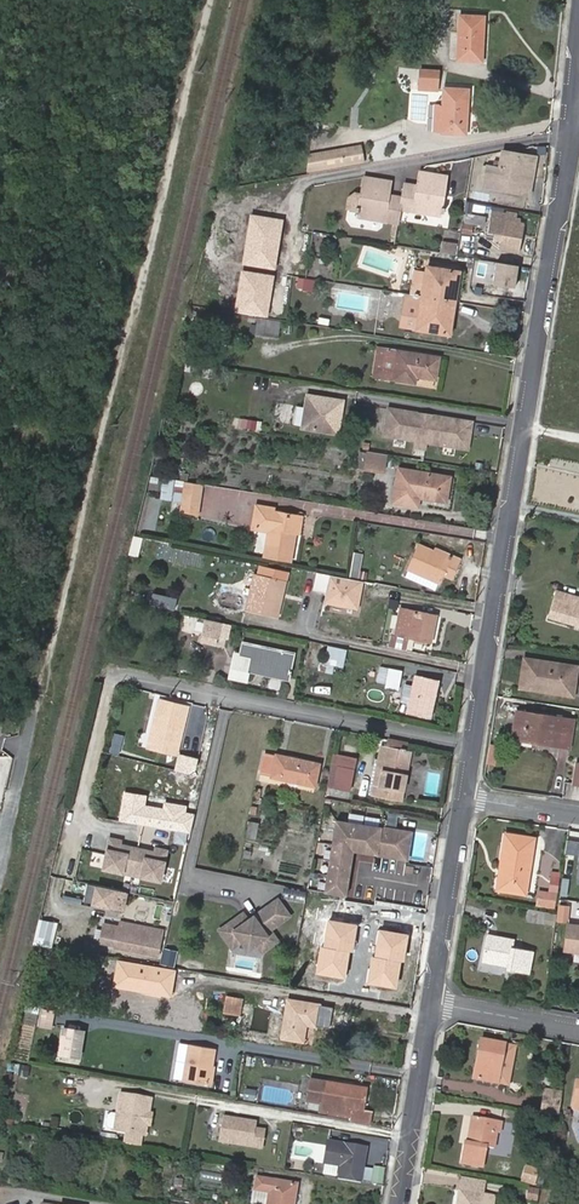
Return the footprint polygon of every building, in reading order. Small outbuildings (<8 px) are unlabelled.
[(460,16),(459,58),(482,59),(483,17),(460,16)] [(420,90),(439,91),(439,71),(421,70),(420,90)] [(443,105),(442,131),(466,132),(468,90),(444,88),(443,105)] [(434,130),(442,131),(443,105),(436,104),(434,130)] [(536,158),(503,152),(499,169),(488,168),(484,187),(530,195),(536,158)] [(421,185),(406,182),(403,195),(401,209),(443,217),(451,177),(424,171),(421,185)] [(396,181),(367,176),(359,216),(398,224),(401,209),(403,195),(394,194),(396,181)] [(502,240),(506,219),(515,221),(517,213),(508,211),(508,212),(493,210),(489,233),(496,234),(495,239),(502,240)] [(485,225),(487,217),(467,213),(466,221),(485,225)] [(274,270),(283,219),(250,214),(241,264),(274,270)] [(501,249),(520,252),(524,223),(515,221),(506,219),(502,240),(501,249)] [(444,240),(443,251),(457,254),(459,242),(444,240)] [(518,266),(479,261),(476,283),(515,289),(518,266)] [(422,295),(456,301),(461,271),(427,266),(426,271),(415,270),(411,294),(422,295)] [(275,276),(241,271),(236,311),(269,316),(275,276)] [(314,290),(315,278),(297,277),(296,289),(314,290)] [(452,334),(456,301),(422,295),(411,294),(404,293),(399,326),(452,334)] [(282,322),(253,317),(251,332),(279,337),(282,322)] [(374,375),(385,377),(390,349),(380,347),(374,375)] [(437,379),(441,357),(390,349),(385,377),(416,383),(418,376),(437,379)] [(284,363),(273,363),(273,371),(284,371),(284,363)] [(417,379),(416,386),(436,389),(437,382),(417,379)] [(344,400),(309,394),(303,427),(338,433),(344,400)] [(388,408),(384,435),(416,440),(415,446),(425,448),(426,442),(467,449),(470,433),(467,430),(460,429),(461,420),(433,416),(429,418),(427,431),(419,430),(421,417),(418,413),(388,408)] [(433,416),(418,413),(421,417),(419,430),(427,431),(429,418),(433,416)] [(257,430),(259,421),(239,417),(237,426),(257,430)] [(472,422),(461,420),(460,429),(467,430),(470,433),(472,422)] [(387,454),(368,451),(365,469),(384,472),(387,454)] [(445,502),(449,477),(399,469),(393,502),(417,506),(418,498),(445,502)] [(184,481),(163,477),(161,498),(180,501),(181,497),(184,481)] [(203,484),(184,481),(181,497),(180,501),(179,513),(198,516),(203,484)] [(273,508),(253,505),(249,524),(269,527),(264,557),(291,561),(296,533),(298,516),(273,512),(273,508)] [(452,559),(433,551),(418,544),(407,569),(409,570),(406,577),(435,589),(438,583),(440,584),(444,574),(452,578),(461,559),(453,555),(452,559)] [(435,548),(433,551),(452,559),(453,555),(435,548)] [(358,577),(363,554),(353,552),(348,575),(358,577)] [(326,593),(330,574),(316,571),(313,590),(326,593)] [(255,591),(258,574),(254,573),(250,590),(255,591)] [(285,579),(258,574),(255,591),(250,590),(246,610),(276,616),(285,579)] [(330,574),(326,593),(318,629),(352,636),(353,631),(333,621),(338,601),(364,607),(370,582),(330,574)] [(556,590),(549,616),(578,625),(578,597),(556,590)] [(157,597),(157,604),(174,606),(175,599),(157,597)] [(432,642),(437,616),(402,609),(395,645),(407,648),(409,637),(432,642)] [(217,638),(221,621),(205,617),(201,634),(217,638)] [(294,653),(244,643),(242,655),(235,654),(230,677),(248,681),(250,671),(288,679),(294,653)] [(347,650),(327,645),(322,668),(332,670),(333,666),(343,668),(347,650)] [(384,659),(380,682),(399,686),(403,663),(384,659)] [(571,695),(576,667),(525,659),(520,686),(571,695)] [(437,681),(416,677),(408,712),(429,717),(437,681)] [(321,690),(336,688),(335,681),(319,683),(321,690)] [(188,707),(159,701),(151,738),(180,744),(188,707)] [(517,711),(512,738),(568,747),(572,720),(517,711)] [(387,747),(378,796),(401,801),(411,752),(405,751),(406,744),(389,740),(387,747)] [(378,796),(387,747),(380,746),(371,794),(378,796)] [(266,753),(262,774),(314,785),(319,764),(266,753)] [(356,758),(334,754),(327,786),(350,791),(356,758)] [(123,792),(118,822),(190,833),(193,813),(187,812),(187,807),(164,803),(163,809),(146,806),(148,796),(123,792)] [(336,820),(325,893),(344,896),(351,851),(405,859),(409,832),(336,820)] [(249,821),(246,841),(255,842),(258,822),(249,821)] [(501,890),(526,893),(534,838),(506,834),(501,866),(505,867),(501,890)] [(134,874),(139,848),(123,845),(124,841),(111,838),(105,868),(134,874)] [(162,879),(168,850),(155,847),(154,852),(139,848),(134,874),(162,879)] [(310,876),(309,887),(317,888),(318,877),(310,876)] [(60,882),(51,880),(48,892),(57,894),(60,882)] [(123,913),(128,892),(98,886),(93,906),(123,913)] [(216,929),(230,951),(241,944),(246,952),(257,945),(262,954),(280,942),(272,929),(291,916),(278,896),(247,916),(243,910),(216,929)] [(541,896),(540,905),(555,907),(556,898),(541,896)] [(377,931),(381,906),(344,900),(340,926),(320,923),(313,968),(391,980),(398,934),(377,931)] [(557,912),(546,910),(530,907),(528,919),(556,923),(557,912)] [(59,922),(42,917),(36,942),(54,946),(59,922)] [(163,931),(121,921),(116,946),(157,956),(163,931)] [(116,943),(120,926),(103,922),(100,940),(116,943)] [(564,951),(578,953),(578,926),(568,924),(564,951)] [(529,973),(533,952),(512,948),(514,940),(488,935),(483,961),(506,966),(505,969),(529,973)] [(160,965),(175,966),(177,949),(162,948),(160,965)] [(177,970),(118,960),(113,988),(172,998),(177,970)] [(241,998),(218,994),(215,1009),(239,1013),(241,998)] [(281,1036),(302,1039),(305,1022),(316,1024),(319,1002),(287,996),(281,1036)] [(80,1066),(85,1031),(63,1027),(58,1062),(80,1066)] [(481,1040),(478,1054),(482,1054),(477,1079),(497,1083),(505,1044),(481,1040)] [(209,1082),(214,1047),(189,1043),(183,1078),(209,1082)] [(482,1054),(478,1054),(473,1079),(477,1079),(482,1054)] [(103,1060),(101,1072),(122,1075),(123,1067),(117,1066),(118,1063),(103,1060)] [(17,1075),(27,1077),(29,1066),(20,1064),(17,1075)] [(347,1081),(313,1076),(309,1099),(321,1102),(320,1109),(353,1114),(352,1119),(370,1122),(372,1110),(365,1109),(368,1088),(347,1084),(347,1081)] [(253,1101),(256,1090),(245,1087),(242,1097),(253,1101)] [(546,1089),(543,1111),(559,1113),(562,1092),(546,1089)] [(119,1093),(113,1129),(125,1131),(140,1134),(143,1134),(149,1098),(119,1093)] [(461,1164),(482,1168),(486,1147),(494,1148),(497,1132),(500,1133),(501,1122),(473,1117),(469,1141),(465,1141),(461,1164)] [(253,1133),(254,1127),(220,1122),(216,1145),(260,1152),(263,1135),(253,1133)] [(125,1131),(123,1141),(138,1143),(140,1134),(125,1131)] [(339,1163),(337,1176),(360,1179),(365,1144),(326,1138),(323,1160),(339,1163)] [(370,1182),(383,1184),(385,1167),(372,1165),(370,1182)] [(523,1173),(521,1181),(534,1185),(536,1177),(523,1173)] [(296,1181),(256,1174),(253,1190),(269,1192),(267,1203),(293,1203),(296,1181)] [(462,1177),(460,1189),(482,1193),(484,1181),(462,1177)] [(541,1189),(529,1187),(526,1200),(537,1201),(541,1189)] [(460,1189),(458,1203),(480,1203),(483,1203),(494,1203),(495,1195),(482,1193),(460,1189)]
